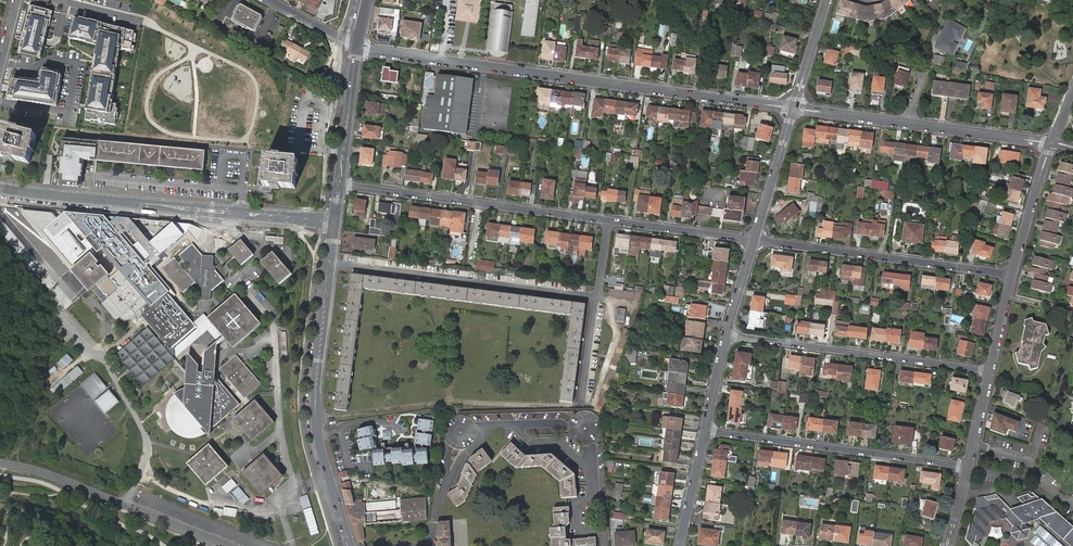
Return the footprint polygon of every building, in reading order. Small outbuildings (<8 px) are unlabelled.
[(322,0),(311,0),(308,6),(316,11),(322,0)] [(318,12),(325,17),(333,14),(336,0),(324,0),(318,12)] [(456,20),(468,22),(479,23),(482,0),(458,0),(456,20)] [(540,0),(527,0),(522,36),(535,38),(540,0)] [(842,0),(840,0),(836,13),(865,22),(887,18),(911,0),(887,0),(881,4),(866,7),(842,0)] [(494,10),(488,50),(508,52),(513,12),(512,12),(513,5),(495,3),(494,10)] [(246,8),(242,6),(241,5),(233,20),(244,26),(238,39),(248,44),(263,17),(246,8)] [(51,12),(33,7),(32,13),(30,12),(28,17),(27,22),(25,30),(26,30),(24,37),(23,36),(20,49),(23,50),(22,55),(39,59),(40,55),(42,56),(44,48),(42,47),(44,40),(46,41),(49,28),(50,23),(51,24),(52,18),(50,17),(51,12)] [(772,24),(775,24),(778,12),(773,11),(771,15),(769,23),(772,24)] [(381,23),(380,30),(392,32),(392,31),(393,19),(394,14),(381,12),(380,18),(379,23),(381,23)] [(763,14),(755,12),(754,19),(762,21),(763,14)] [(131,51),(134,33),(75,18),(70,40),(98,45),(86,121),(116,126),(118,110),(116,110),(117,106),(110,105),(119,51),(123,52),(123,50),(131,51)] [(405,20),(403,36),(412,37),(412,39),(419,40),(422,22),(405,20)] [(957,45),(952,43),(955,37),(960,39),(965,29),(949,21),(935,47),(951,55),(957,45)] [(950,44),(955,35),(957,36),(961,29),(950,23),(937,46),(951,53),(955,46),(950,44)] [(556,47),(557,38),(553,37),(552,43),(550,43),(546,42),(545,48),(544,55),(543,60),(554,61),(556,47)] [(779,50),(795,54),(797,47),(794,46),(796,40),(783,37),(779,50)] [(587,59),(589,48),(583,47),(583,41),(579,40),(577,57),(587,59)] [(598,41),(590,40),(589,48),(587,59),(598,60),(601,44),(601,43),(600,42),(599,41),(598,41)] [(310,53),(293,43),(288,51),(292,53),(289,58),(295,62),(298,57),(305,61),(310,53)] [(609,61),(619,63),(621,49),(622,46),(611,45),(609,61)] [(858,55),(858,49),(855,49),(855,47),(851,46),(850,53),(850,54),(858,55)] [(567,49),(556,47),(554,61),(565,62),(567,49)] [(621,49),(619,63),(631,64),(632,50),(621,49)] [(835,66),(839,53),(829,49),(825,62),(835,66)] [(686,59),(687,54),(684,54),(683,61),(675,60),(674,70),(684,71),(685,63),(686,59)] [(663,58),(644,56),(642,66),(652,67),(659,68),(662,68),(663,58)] [(690,72),(689,73),(696,74),(697,64),(685,63),(684,71),(690,72)] [(728,67),(718,66),(716,77),(726,78),(728,67)] [(786,86),(788,75),(785,75),(784,74),(784,73),(785,73),(786,67),(772,66),(771,71),(773,71),(772,73),(771,73),(770,83),(786,86)] [(899,72),(895,84),(904,87),(909,70),(899,66),(897,71),(899,72)] [(382,81),(398,83),(399,73),(390,72),(391,68),(384,67),(382,81)] [(42,80),(40,80),(40,81),(39,84),(30,82),(30,81),(21,80),(21,82),(15,81),(13,81),(9,95),(9,97),(15,98),(15,100),(20,101),(20,99),(24,100),(23,102),(47,105),(47,103),(58,105),(60,93),(58,93),(59,89),(60,89),(62,77),(61,76),(56,76),(56,73),(57,72),(44,70),(43,73),(42,80)] [(875,71),(872,94),(883,96),(885,79),(879,78),(880,72),(875,71)] [(466,134),(472,80),(446,76),(446,75),(440,74),(440,75),(437,77),(435,74),(427,73),(423,102),(429,103),(424,129),(466,134)] [(761,74),(749,73),(749,77),(748,87),(759,88),(761,74)] [(861,94),(863,75),(853,73),(851,87),(855,88),(854,93),(861,94)] [(748,87),(749,77),(738,76),(737,85),(748,87)] [(830,96),(832,83),(819,81),(817,92),(826,93),(826,95),(830,96)] [(948,96),(950,84),(935,82),(933,94),(948,96)] [(969,86),(950,83),(950,84),(948,96),(968,99),(969,86)] [(551,104),(553,91),(539,89),(538,95),(541,96),(539,103),(539,109),(550,110),(551,105),(551,104)] [(1029,89),(1026,107),(1034,108),(1043,109),(1044,104),(1045,104),(1046,99),(1040,98),(1041,91),(1029,89)] [(563,93),(553,91),(551,104),(557,105),(557,107),(561,107),(563,93)] [(563,93),(561,107),(566,108),(566,106),(573,107),(574,94),(563,93)] [(978,107),(990,108),(992,95),(978,93),(977,102),(979,102),(978,107)] [(573,107),(571,118),(574,118),(575,109),(574,109),(574,106),(582,107),(584,107),(585,96),(574,94),(573,107)] [(1003,96),(1001,111),(1008,112),(1009,111),(1014,112),(1017,96),(1010,95),(1010,97),(1003,96)] [(605,114),(606,104),(600,104),(600,102),(595,101),(593,115),(592,115),(592,119),(597,120),(597,117),(604,118),(605,114)] [(367,114),(383,116),(385,105),(368,103),(367,108),(368,109),(367,114)] [(605,114),(615,115),(617,104),(606,103),(606,104),(605,114)] [(617,104),(615,115),(626,117),(627,116),(628,106),(617,104)] [(628,106),(627,116),(637,118),(638,107),(628,106)] [(648,118),(659,119),(660,110),(660,108),(649,107),(648,118)] [(659,119),(659,121),(669,123),(670,121),(671,110),(666,109),(665,111),(660,110),(659,119)] [(671,110),(670,121),(676,122),(675,129),(680,130),(680,128),(682,111),(671,110)] [(692,113),(682,111),(680,128),(685,128),(685,127),(689,128),(690,123),(690,121),(692,121),(692,119),(691,119),(692,113)] [(702,128),(712,130),(712,129),(714,115),(714,113),(704,112),(702,128)] [(698,114),(692,113),(691,119),(692,119),(692,121),(690,121),(690,123),(697,124),(698,114)] [(714,115),(712,129),(723,130),(725,115),(719,114),(718,115),(714,115)] [(725,115),(723,130),(734,132),(735,129),(736,116),(725,115)] [(736,116),(735,129),(746,130),(747,120),(744,119),(744,117),(736,116)] [(414,119),(412,127),(420,128),(421,120),(414,119)] [(768,127),(760,125),(758,134),(759,135),(758,140),(769,143),(773,129),(772,129),(772,127),(771,125),(769,124),(768,127)] [(376,131),(377,127),(365,126),(363,138),(379,140),(380,132),(376,131)] [(826,139),(827,128),(820,127),(820,129),(816,128),(816,131),(815,138),(826,139)] [(826,139),(825,144),(829,144),(830,140),(837,141),(838,131),(838,130),(827,128),(826,139)] [(6,129),(4,136),(2,144),(0,152),(0,156),(7,158),(14,160),(29,164),(32,152),(34,144),(36,136),(21,132),(14,131),(6,129)] [(814,143),(815,138),(816,131),(804,130),(802,147),(808,148),(809,142),(814,143)] [(838,131),(837,141),(836,144),(847,145),(848,145),(850,131),(842,130),(842,132),(838,131)] [(861,133),(850,131),(848,145),(859,147),(861,133)] [(859,147),(859,148),(871,150),(873,135),(861,133),(859,147)] [(428,142),(428,136),(419,135),(414,142),(420,143),(420,141),(428,142)] [(96,161),(98,142),(64,139),(63,146),(62,145),(60,163),(62,163),(60,186),(81,188),(84,160),(96,161)] [(743,139),(742,150),(748,151),(750,140),(743,139)] [(577,140),(576,148),(581,149),(583,150),(585,141),(577,140)] [(106,143),(98,142),(97,160),(204,169),(206,152),(198,151),(198,149),(194,148),(193,151),(174,149),(174,147),(170,146),(170,148),(154,147),(154,145),(150,144),(150,147),(135,145),(135,143),(130,143),(130,145),(111,143),(111,141),(107,141),(106,143)] [(893,159),(895,145),(889,144),(882,143),(880,152),(885,153),(884,157),(893,159)] [(906,146),(895,145),(893,159),(893,161),(904,162),(906,146)] [(962,157),(963,147),(951,145),(949,160),(961,162),(962,157)] [(508,156),(510,148),(498,146),(497,154),(508,156)] [(906,146),(904,162),(915,164),(916,157),(918,147),(906,146)] [(929,149),(918,147),(916,157),(928,159),(929,149)] [(974,148),(963,147),(962,157),(973,159),(974,148)] [(363,158),(362,164),(372,165),(374,150),(362,148),(361,158),(363,158)] [(518,149),(510,148),(508,156),(517,157),(518,149)] [(974,148),(973,159),(972,164),(984,165),(984,159),(986,159),(987,150),(974,148)] [(929,149),(928,159),(927,166),(938,167),(940,150),(929,149)] [(999,162),(1018,165),(1019,154),(1000,151),(999,162)] [(385,155),(383,165),(388,166),(388,163),(401,165),(403,155),(403,153),(390,152),(389,156),(385,155)] [(610,153),(608,153),(607,162),(615,163),(617,154),(613,154),(610,153)] [(633,156),(632,156),(631,164),(640,165),(641,157),(638,157),(633,156)] [(273,186),(280,187),(296,188),(297,176),(297,167),(298,159),(283,158),(275,157),(267,157),(266,165),(266,173),(265,185),(273,186)] [(747,172),(758,173),(760,159),(749,158),(747,172)] [(204,171),(204,169),(97,160),(96,161),(105,162),(104,169),(108,169),(109,163),(128,164),(128,171),(131,171),(132,165),(148,166),(148,173),(151,173),(152,166),(168,168),(168,175),(171,175),(171,168),(192,170),(191,177),(195,177),(196,170),(204,171)] [(457,169),(458,161),(447,160),(444,178),(455,180),(457,169)] [(1071,182),(1072,175),(1072,166),(1061,163),(1059,172),(1066,173),(1065,176),(1058,174),(1057,179),(1071,182)] [(793,178),(801,179),(803,179),(804,168),(792,166),(791,174),(793,174),(793,178)] [(422,182),(424,168),(422,168),(422,172),(417,171),(416,171),(416,168),(414,168),(413,171),(410,170),(409,181),(422,182)] [(427,168),(424,168),(422,182),(433,184),(434,175),(426,173),(427,168)] [(468,171),(457,169),(455,180),(466,181),(468,171)] [(501,172),(490,171),(489,174),(488,184),(499,186),(501,172)] [(757,178),(758,173),(747,172),(742,171),(740,181),(746,182),(746,185),(754,186),(754,183),(755,183),(756,178),(757,178)] [(488,184),(489,174),(478,173),(477,183),(488,184)] [(1009,177),(1005,189),(1020,193),(1023,181),(1022,181),(1024,175),(1015,173),(1013,178),(1009,177)] [(793,178),(790,178),(788,193),(800,194),(801,190),(799,190),(801,179),(793,178)] [(585,201),(585,199),(587,187),(588,181),(577,179),(576,185),(574,198),(573,201),(573,202),(579,203),(580,200),(585,201)] [(1051,202),(1061,205),(1067,207),(1069,198),(1072,199),(1072,195),(1072,191),(1069,190),(1071,182),(1057,179),(1056,183),(1063,185),(1062,188),(1055,186),(1053,194),(1062,197),(1061,201),(1058,200),(1058,198),(1053,196),(1051,196),(1049,202),(1051,202)] [(545,180),(542,198),(553,200),(556,182),(545,180)] [(520,195),(522,183),(511,181),(509,192),(512,193),(512,194),(520,195)] [(889,183),(872,181),(871,188),(888,190),(889,183)] [(532,184),(522,183),(520,195),(528,197),(528,195),(531,195),(532,184)] [(587,187),(585,199),(598,201),(600,191),(598,190),(598,188),(587,187)] [(864,188),(858,187),(856,197),(863,198),(864,188)] [(1020,193),(1005,189),(1004,188),(1002,198),(1007,200),(1006,200),(1017,203),(1020,193)] [(639,211),(650,212),(652,199),(653,192),(642,190),(640,201),(639,211)] [(895,192),(889,191),(884,190),(884,194),(886,194),(885,198),(894,199),(895,192)] [(603,193),(601,201),(618,204),(619,193),(609,191),(609,194),(603,193)] [(628,194),(619,193),(618,204),(626,205),(628,194)] [(673,216),(682,217),(684,202),(684,199),(683,199),(683,196),(678,195),(676,206),(674,205),(673,216)] [(727,210),(743,212),(745,199),(729,196),(729,201),(728,201),(728,202),(730,202),(730,205),(728,205),(727,210)] [(652,199),(650,212),(661,214),(662,205),(660,204),(660,200),(652,199)] [(367,201),(356,200),(355,211),(357,211),(357,216),(365,217),(367,201)] [(980,218),(984,206),(987,207),(988,202),(980,200),(979,203),(976,213),(975,217),(980,218)] [(684,202),(682,217),(693,218),(693,213),(699,214),(699,213),(700,206),(700,202),(698,201),(694,204),(694,205),(690,204),(689,202),(684,202)] [(815,202),(811,201),(809,212),(816,213),(816,211),(817,203),(817,202),(815,202)] [(979,203),(967,201),(965,209),(976,213),(979,203)] [(1046,221),(1045,226),(1055,228),(1058,229),(1060,222),(1065,223),(1067,215),(1058,213),(1059,211),(1060,211),(1061,205),(1051,202),(1047,219),(1053,221),(1052,223),(1046,221)] [(393,205),(380,203),(378,212),(392,214),(395,214),(394,223),(397,223),(397,226),(400,226),(403,205),(394,203),(393,205)] [(793,204),(776,216),(781,222),(784,220),(786,222),(799,212),(793,204)] [(714,208),(700,206),(699,213),(713,215),(714,208)] [(26,209),(16,208),(75,271),(91,257),(103,248),(122,268),(109,278),(119,290),(128,283),(141,298),(149,310),(167,294),(169,293),(147,266),(184,235),(174,224),(150,243),(131,219),(118,218),(110,223),(105,216),(26,209)] [(410,218),(420,220),(421,209),(412,208),(410,218)] [(421,209),(420,220),(419,226),(426,227),(427,221),(431,221),(433,211),(421,209)] [(742,222),(743,212),(727,210),(725,209),(723,220),(737,222),(737,221),(742,222)] [(431,221),(431,225),(441,227),(442,226),(443,212),(433,211),(431,221)] [(452,231),(454,214),(443,212),(442,226),(450,227),(449,230),(452,231)] [(1002,212),(999,223),(1000,224),(1010,226),(1013,215),(1002,212)] [(466,215),(454,214),(452,231),(451,234),(463,236),(466,215)] [(372,220),(371,229),(370,235),(382,236),(383,230),(376,230),(377,221),(372,220)] [(876,221),(872,220),(871,224),(870,234),(875,234),(875,236),(884,237),(885,221),(876,220),(876,221)] [(823,236),(832,237),(834,223),(824,222),(823,229),(819,229),(818,236),(823,237),(823,236)] [(838,223),(834,222),(834,223),(832,237),(845,239),(845,234),(846,228),(842,227),(837,227),(838,223)] [(846,228),(845,234),(851,234),(851,232),(847,232),(848,223),(842,223),(842,227),(846,228)] [(857,234),(870,235),(870,234),(871,224),(863,223),(863,225),(859,224),(857,234)] [(498,243),(499,242),(501,226),(487,224),(486,231),(488,231),(486,242),(498,243)] [(906,224),(904,240),(921,242),(923,226),(906,224)] [(1010,226),(1000,224),(997,235),(1007,238),(1010,226)] [(499,242),(509,244),(511,228),(501,226),(499,242)] [(1055,228),(1045,226),(1044,230),(1050,232),(1050,235),(1043,233),(1041,241),(1043,242),(1042,246),(1050,248),(1051,244),(1055,245),(1060,246),(1062,238),(1056,236),(1058,229),(1055,228)] [(509,244),(520,245),(521,242),(522,229),(511,228),(509,244)] [(535,231),(522,229),(521,242),(534,243),(535,231)] [(547,244),(558,245),(560,234),(548,233),(547,244)] [(558,245),(558,249),(566,251),(567,248),(569,248),(570,245),(571,236),(560,234),(558,245)] [(580,246),(582,237),(571,236),(570,245),(580,246)] [(630,247),(631,237),(620,236),(618,246),(630,248),(630,247)] [(360,242),(359,248),(366,249),(368,239),(353,237),(352,241),(360,242)] [(593,239),(582,237),(580,246),(580,249),(587,250),(592,251),(593,239)] [(639,257),(640,248),(642,238),(631,237),(630,247),(630,248),(629,256),(639,257)] [(640,248),(652,250),(653,240),(642,238),(640,248)] [(954,242),(946,241),(945,251),(950,252),(950,253),(956,253),(957,246),(958,247),(960,238),(955,238),(954,242)] [(653,240),(652,250),(662,251),(663,241),(653,240)] [(945,251),(946,241),(933,240),(932,251),(937,251),(945,252),(945,251)] [(230,250),(242,265),(253,256),(240,241),(230,250)] [(663,241),(662,251),(676,253),(677,242),(673,242),(673,243),(663,241)] [(993,249),(984,246),(985,244),(976,241),(972,254),(990,259),(993,249)] [(193,246),(180,256),(183,260),(185,263),(192,271),(189,274),(201,287),(200,290),(211,291),(212,291),(223,281),(215,271),(216,271),(216,269),(216,267),(214,266),(213,266),(214,258),(203,257),(193,246)] [(715,261),(727,262),(729,250),(715,248),(715,252),(708,251),(707,260),(712,260),(715,261)] [(261,263),(280,285),(291,275),(273,253),(261,263)] [(781,268),(780,271),(791,272),(792,258),(773,255),(771,267),(781,268)] [(108,301),(121,316),(138,302),(147,313),(142,317),(159,337),(152,342),(146,335),(122,356),(143,381),(168,360),(161,351),(164,348),(173,358),(175,355),(175,345),(196,328),(193,325),(167,294),(149,310),(140,299),(141,298),(128,283),(119,290),(109,278),(91,257),(75,271),(90,289),(92,288),(105,303),(108,301)] [(1033,268),(1032,273),(1036,274),(1042,275),(1045,276),(1047,269),(1052,270),(1054,261),(1035,257),(1033,265),(1040,267),(1040,269),(1033,268)] [(178,285),(183,291),(194,281),(181,266),(179,264),(175,259),(164,269),(178,285)] [(482,261),(480,271),(494,273),(495,268),(490,268),(491,262),(482,261)] [(726,274),(727,262),(715,261),(713,272),(714,272),(726,274)] [(817,272),(818,262),(809,261),(808,271),(817,272)] [(828,263),(818,262),(817,272),(824,273),(826,273),(828,263)] [(852,276),(853,267),(843,266),(842,275),(841,279),(851,281),(852,276)] [(866,269),(853,267),(852,276),(864,278),(866,269)] [(713,284),(724,285),(726,274),(714,272),(713,284)] [(893,286),(895,275),(884,273),(882,282),(890,283),(889,289),(893,290),(893,289),(893,286)] [(585,305),(352,274),(335,409),(348,411),(363,288),(570,316),(560,401),(573,403),(585,305)] [(1042,275),(1036,274),(1035,278),(1042,280),(1041,282),(1035,281),(1033,289),(1051,294),(1053,285),(1048,284),(1050,277),(1047,276),(1045,276),(1042,275)] [(910,277),(895,275),(893,286),(904,288),(904,289),(909,290),(910,277)] [(936,278),(937,278),(923,276),(922,285),(935,286),(936,278)] [(935,288),(949,290),(950,280),(936,278),(935,286),(935,288)] [(723,295),(724,285),(713,284),(702,282),(701,289),(712,290),(711,294),(723,295)] [(980,285),(979,285),(976,294),(989,297),(991,286),(981,283),(980,285)] [(677,288),(676,297),(684,298),(686,289),(686,285),(680,284),(680,288),(677,288)] [(636,293),(610,289),(609,297),(636,301),(636,293)] [(211,291),(200,290),(200,301),(211,302),(211,291)] [(830,300),(831,292),(826,291),(821,291),(820,294),(816,293),(816,298),(828,300),(830,300)] [(226,341),(232,348),(260,324),(236,295),(208,319),(214,326),(226,341)] [(796,296),(786,295),(785,302),(786,302),(786,304),(794,305),(796,296)] [(753,297),(751,311),(763,313),(765,298),(753,297)] [(869,306),(877,307),(878,299),(870,298),(869,306)] [(921,304),(912,303),(912,304),(911,311),(920,312),(921,304)] [(706,307),(690,305),(689,317),(705,319),(706,307)] [(942,311),(941,315),(945,315),(950,316),(952,309),(943,308),(943,306),(936,305),(935,310),(942,311)] [(973,305),(970,318),(974,319),(986,322),(989,309),(973,305)] [(617,309),(616,322),(623,323),(625,310),(617,309)] [(763,313),(751,311),(749,325),(761,326),(762,317),(765,318),(766,313),(763,313)] [(204,315),(193,325),(196,328),(175,345),(175,355),(177,358),(208,331),(214,326),(208,319),(204,315)] [(688,322),(687,328),(703,330),(705,319),(689,317),(687,317),(686,322),(688,322)] [(1042,348),(1045,346),(1043,344),(1046,336),(1047,335),(1047,334),(1046,333),(1046,330),(1048,330),(1047,325),(1034,321),(1033,318),(1026,320),(1025,326),(1022,341),(1024,343),(1028,345),(1027,349),(1023,348),(1020,351),(1020,352),(1018,352),(1017,352),(1018,356),(1018,358),(1017,358),(1018,363),(1030,366),(1032,366),(1032,368),(1033,369),(1038,368),(1042,351),(1043,351),(1042,350),(1042,348)] [(986,322),(974,319),(971,333),(983,336),(984,330),(983,330),(984,325),(985,326),(986,322)] [(848,329),(847,337),(864,339),(866,330),(861,329),(861,325),(859,325),(859,324),(853,323),(853,324),(851,324),(852,321),(850,321),(848,329)] [(797,333),(809,335),(811,324),(802,322),(802,325),(798,325),(797,333)] [(835,336),(847,337),(848,329),(844,329),(845,323),(837,322),(835,336)] [(811,324),(809,335),(819,336),(819,335),(823,336),(824,326),(811,324)] [(948,325),(947,332),(954,334),(956,327),(948,325)] [(226,341),(214,326),(208,331),(218,343),(208,352),(208,355),(214,355),(215,350),(226,341)] [(887,331),(885,342),(890,343),(890,341),(894,341),(894,343),(899,344),(900,335),(901,327),(887,326),(887,331)] [(703,330),(687,328),(686,339),(699,341),(701,341),(702,341),(703,330)] [(602,413),(631,331),(624,329),(596,410),(595,411),(602,413)] [(871,341),(885,342),(887,331),(873,330),(871,341)] [(909,348),(923,350),(923,349),(923,347),(924,339),(924,336),(911,334),(909,348)] [(686,339),(682,338),(680,351),(700,353),(701,345),(699,345),(699,341),(686,339)] [(937,340),(924,339),(923,347),(926,348),(926,349),(936,351),(937,340)] [(967,355),(971,356),(974,345),(962,342),(961,345),(959,345),(957,355),(967,357),(967,355)] [(637,350),(627,349),(626,360),(626,362),(636,364),(637,350)] [(737,353),(735,364),(750,366),(752,355),(737,353)] [(193,377),(199,373),(199,367),(188,354),(187,370),(193,377)] [(234,413),(241,407),(217,379),(213,379),(214,355),(208,355),(206,374),(199,373),(193,377),(193,382),(192,394),(189,395),(186,395),(183,397),(181,398),(179,400),(176,398),(173,401),(171,404),(169,409),(169,413),(167,413),(167,416),(169,421),(169,422),(170,422),(171,423),(172,427),(176,430),(180,434),(183,435),(182,436),(185,437),(189,438),(192,438),(192,436),(193,436),(197,436),(201,434),(206,431),(209,435),(231,415),(232,417),(235,414),(234,413)] [(177,358),(175,355),(173,358),(187,374),(193,382),(193,377),(187,370),(177,358)] [(258,384),(235,357),(220,369),(244,397),(258,384)] [(800,359),(800,358),(796,357),(796,359),(789,358),(788,368),(799,369),(800,359)] [(806,360),(800,359),(799,369),(798,374),(812,376),(814,360),(806,359),(806,360)] [(670,372),(686,374),(687,367),(686,367),(686,366),(686,365),(685,365),(685,364),(684,363),(683,363),(682,363),(681,363),(681,362),(670,360),(668,372),(670,372)] [(750,366),(735,364),(733,379),(752,381),(754,366),(750,366)] [(836,377),(838,366),(828,364),(828,365),(825,365),(823,375),(827,376),(827,377),(831,377),(831,376),(836,377)] [(847,367),(838,366),(836,377),(836,380),(845,381),(845,383),(849,383),(851,369),(847,369),(847,367)] [(877,391),(880,371),(868,369),(865,389),(877,391)] [(912,381),(913,373),(900,371),(899,382),(912,384),(912,381)] [(686,379),(686,374),(670,372),(669,383),(683,385),(684,379),(686,379)] [(927,375),(913,373),(912,381),(926,383),(927,375)] [(94,375),(81,386),(93,400),(106,389),(94,375)] [(963,382),(963,380),(953,379),(951,391),(966,394),(968,382),(963,382)] [(682,391),(683,385),(669,383),(667,394),(683,396),(684,391),(682,391)] [(1015,408),(1017,400),(1021,401),(1022,398),(1019,396),(1019,395),(1007,391),(1003,402),(1010,405),(1009,407),(1015,408)] [(109,392),(96,403),(105,413),(117,403),(109,392)] [(730,401),(729,407),(742,409),(743,399),(741,398),(741,393),(731,392),(730,397),(732,398),(732,402),(730,401)] [(667,394),(664,393),(663,399),(667,399),(666,406),(682,408),(683,396),(667,394)] [(805,403),(806,395),(799,394),(798,402),(805,403)] [(958,422),(962,404),(951,401),(947,420),(958,422)] [(271,423),(255,404),(237,420),(253,439),(271,423)] [(742,409),(729,407),(728,420),(734,421),(740,422),(742,409)] [(603,429),(603,425),(602,422),(600,419),(598,416),(595,415),(592,413),(588,412),(586,412),(582,412),(580,413),(576,415),(573,417),(571,421),(570,424),(569,427),(569,431),(570,434),(571,437),(572,439),(574,441),(576,443),(579,445),(584,446),(586,446),(589,446),(591,445),(593,445),(597,443),(599,440),(601,438),(603,432),(603,429)] [(1016,432),(1019,422),(994,413),(990,430),(1006,436),(1008,429),(1016,432)] [(426,420),(420,419),(419,429),(424,430),(423,434),(418,433),(417,444),(429,445),(432,421),(435,421),(436,416),(426,415),(426,418),(426,420)] [(445,437),(448,443),(450,445),(456,448),(462,449),(468,448),(474,445),(477,440),(479,434),(479,431),(478,427),(476,421),(471,417),(465,415),(458,415),(455,416),(450,419),(446,424),(444,431),(445,437)] [(784,417),(770,415),(768,427),(778,429),(778,427),(782,428),(784,417)] [(796,419),(784,417),(782,428),(782,429),(787,430),(787,427),(795,428),(796,419)] [(663,418),(662,428),(666,429),(680,431),(681,420),(663,418)] [(807,430),(821,432),(823,421),(809,419),(807,430)] [(823,421),(821,432),(835,434),(837,423),(823,421)] [(847,435),(860,437),(862,424),(848,422),(847,435)] [(876,426),(862,424),(860,437),(874,439),(876,426)] [(376,436),(374,429),(373,426),(362,429),(364,439),(362,439),(365,450),(376,447),(374,437),(376,436)] [(913,429),(894,427),(892,442),(911,445),(913,429)] [(679,441),(680,431),(666,429),(665,440),(679,441)] [(384,440),(393,439),(392,430),(383,431),(384,440)] [(943,443),(941,449),(951,451),(954,440),(942,437),(941,442),(943,443)] [(677,453),(679,441),(665,440),(663,451),(664,451),(677,453)] [(549,468),(547,470),(561,482),(562,498),(569,498),(577,498),(577,491),(576,490),(575,491),(574,487),(576,487),(576,484),(577,484),(577,481),(576,481),(576,475),(571,472),(572,470),(571,469),(570,470),(567,468),(566,469),(563,467),(564,466),(557,459),(558,458),(557,457),(556,458),(553,456),(540,456),(539,458),(537,457),(535,456),(535,455),(533,455),(533,457),(527,457),(524,454),(525,453),(523,451),(522,452),(520,451),(519,452),(516,449),(517,448),(512,443),(502,454),(517,468),(525,468),(525,467),(544,467),(545,465),(549,468)] [(714,460),(726,462),(727,452),(729,452),(730,447),(722,446),(721,447),(720,447),(720,448),(719,448),(719,449),(719,451),(715,451),(714,460)] [(385,450),(383,450),(374,451),(375,462),(404,460),(404,462),(429,460),(428,448),(417,449),(418,454),(415,455),(414,449),(404,450),(403,448),(392,449),(393,454),(386,455),(385,450)] [(191,464),(207,483),(225,467),(210,449),(191,464)] [(260,459),(268,453),(265,449),(257,456),(260,459)] [(454,489),(448,493),(457,506),(466,500),(466,499),(467,498),(473,485),(472,483),(470,481),(474,478),(475,480),(480,471),(493,462),(484,449),(479,453),(480,454),(477,456),(476,455),(475,453),(473,454),(474,456),(471,458),(469,464),(470,466),(468,469),(466,468),(465,469),(464,468),(462,474),(463,474),(460,482),(457,484),(459,486),(459,487),(457,488),(458,489),(456,491),(454,489)] [(676,463),(677,453),(664,451),(663,462),(676,463)] [(759,461),(771,463),(771,462),(773,452),(760,451),(759,461)] [(780,466),(785,467),(787,454),(773,452),(771,462),(781,464),(780,466)] [(810,468),(811,458),(804,456),(804,458),(797,458),(796,468),(810,470),(810,468)] [(261,493),(280,477),(264,458),(245,474),(261,493)] [(821,459),(811,458),(810,468),(824,470),(825,461),(821,460),(821,459)] [(724,478),(726,462),(714,460),(711,477),(724,478)] [(845,464),(836,463),(834,476),(844,477),(844,475),(857,477),(859,464),(845,462),(845,464)] [(888,480),(889,472),(885,471),(885,467),(875,466),(873,478),(888,481),(888,480)] [(893,473),(889,472),(888,480),(903,482),(904,470),(894,469),(893,473)] [(344,492),(347,505),(354,504),(350,490),(352,489),(347,471),(339,473),(340,479),(342,485),(344,492)] [(659,485),(672,487),(674,475),(660,473),(660,475),(656,475),(654,484),(659,485)] [(919,483),(932,485),(931,490),(938,491),(940,476),(921,473),(919,483)] [(233,478),(223,486),(229,493),(239,484),(233,478)] [(616,484),(615,491),(623,492),(624,492),(625,485),(616,484)] [(672,487),(659,485),(657,496),(671,498),(672,487)] [(240,486),(234,491),(244,504),(251,498),(240,486)] [(710,503),(720,504),(722,489),(709,487),(708,493),(712,493),(710,503)] [(623,492),(615,491),(614,498),(623,499),(623,492)] [(310,494),(302,496),(311,535),(320,533),(310,494)] [(967,538),(974,540),(976,535),(982,540),(987,522),(1005,517),(1015,526),(1013,532),(1021,533),(1030,532),(1032,527),(1026,522),(1039,518),(1053,531),(1072,530),(1072,529),(1035,495),(1030,497),(1027,494),(1016,497),(1025,505),(1012,510),(995,494),(978,499),(967,538)] [(671,498),(657,496),(656,507),(669,509),(671,498)] [(347,505),(354,526),(363,525),(426,519),(424,497),(378,502),(377,497),(368,498),(368,503),(362,503),(362,500),(357,500),(358,504),(354,504),(347,505)] [(917,511),(933,516),(937,505),(920,499),(917,511)] [(850,512),(857,513),(859,501),(852,500),(850,512)] [(718,515),(720,504),(710,503),(707,503),(705,502),(703,518),(715,520),(715,515),(718,515)] [(225,508),(220,508),(219,515),(238,516),(238,507),(225,506),(225,508)] [(596,537),(588,538),(588,540),(585,541),(585,539),(582,539),(582,538),(581,537),(579,538),(580,540),(571,540),(571,542),(568,542),(568,540),(566,540),(566,533),(568,533),(567,531),(566,532),(565,532),(565,529),(566,528),(570,523),(570,519),(571,519),(571,517),(570,517),(569,507),(554,508),(555,524),(552,528),(550,529),(551,543),(555,543),(555,545),(596,545),(596,537)] [(669,509),(656,507),(654,520),(668,521),(669,509)] [(932,519),(933,516),(917,511),(915,515),(922,517),(922,516),(932,519)] [(613,519),(627,521),(628,514),(614,512),(613,519)] [(438,525),(440,545),(452,545),(451,521),(438,521),(438,525)] [(780,534),(795,536),(796,523),(782,521),(780,534)] [(796,523),(795,536),(803,537),(803,539),(809,539),(811,525),(796,523)] [(354,526),(359,543),(363,543),(365,540),(363,527),(363,525),(354,526)] [(820,538),(834,540),(836,527),(822,525),(820,538)] [(1004,527),(992,525),(990,536),(1002,538),(1004,527)] [(836,527),(834,540),(848,542),(850,528),(836,527)] [(699,539),(698,544),(705,545),(705,543),(716,544),(717,538),(719,538),(720,532),(700,530),(700,534),(701,534),(701,536),(700,536),(699,539)] [(867,545),(873,545),(874,534),(875,532),(860,530),(859,544),(864,545),(864,543),(867,544),(867,545)] [(1053,531),(1070,545),(1072,545),(1072,530),(1053,531)] [(646,542),(663,544),(664,533),(648,531),(646,542)] [(616,545),(635,544),(634,532),(616,533),(616,545)] [(873,545),(891,545),(892,536),(874,534),(873,545)] [(905,536),(903,545),(921,545),(922,539),(905,536)]
